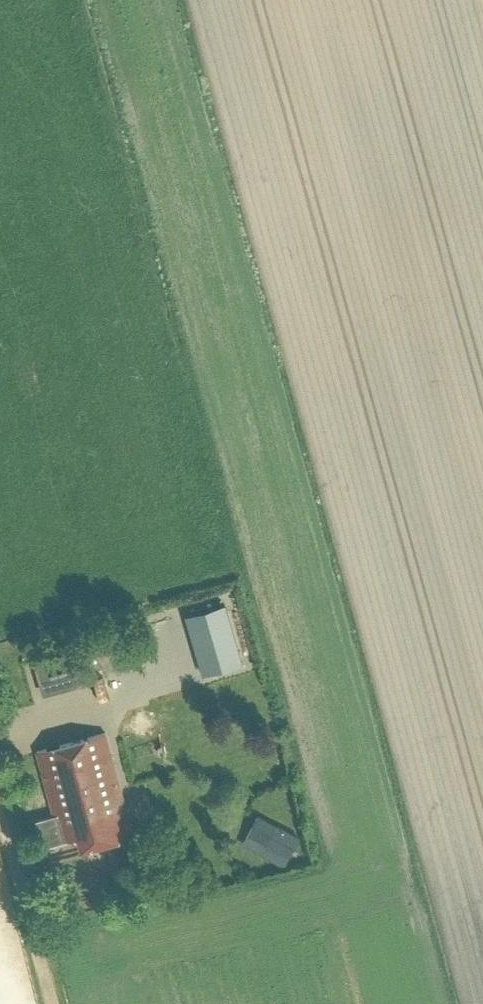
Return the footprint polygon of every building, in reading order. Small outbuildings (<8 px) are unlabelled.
[(225,604),(186,615),(203,673),(242,662),(225,604)] [(65,653),(36,661),(45,692),(83,681),(77,658),(68,661),(65,653)] [(105,731),(37,750),(54,814),(42,818),(49,843),(61,839),(77,835),(81,848),(119,838),(116,825),(129,821),(105,731)] [(302,840),(280,829),(271,847),(293,859),(302,840)]
